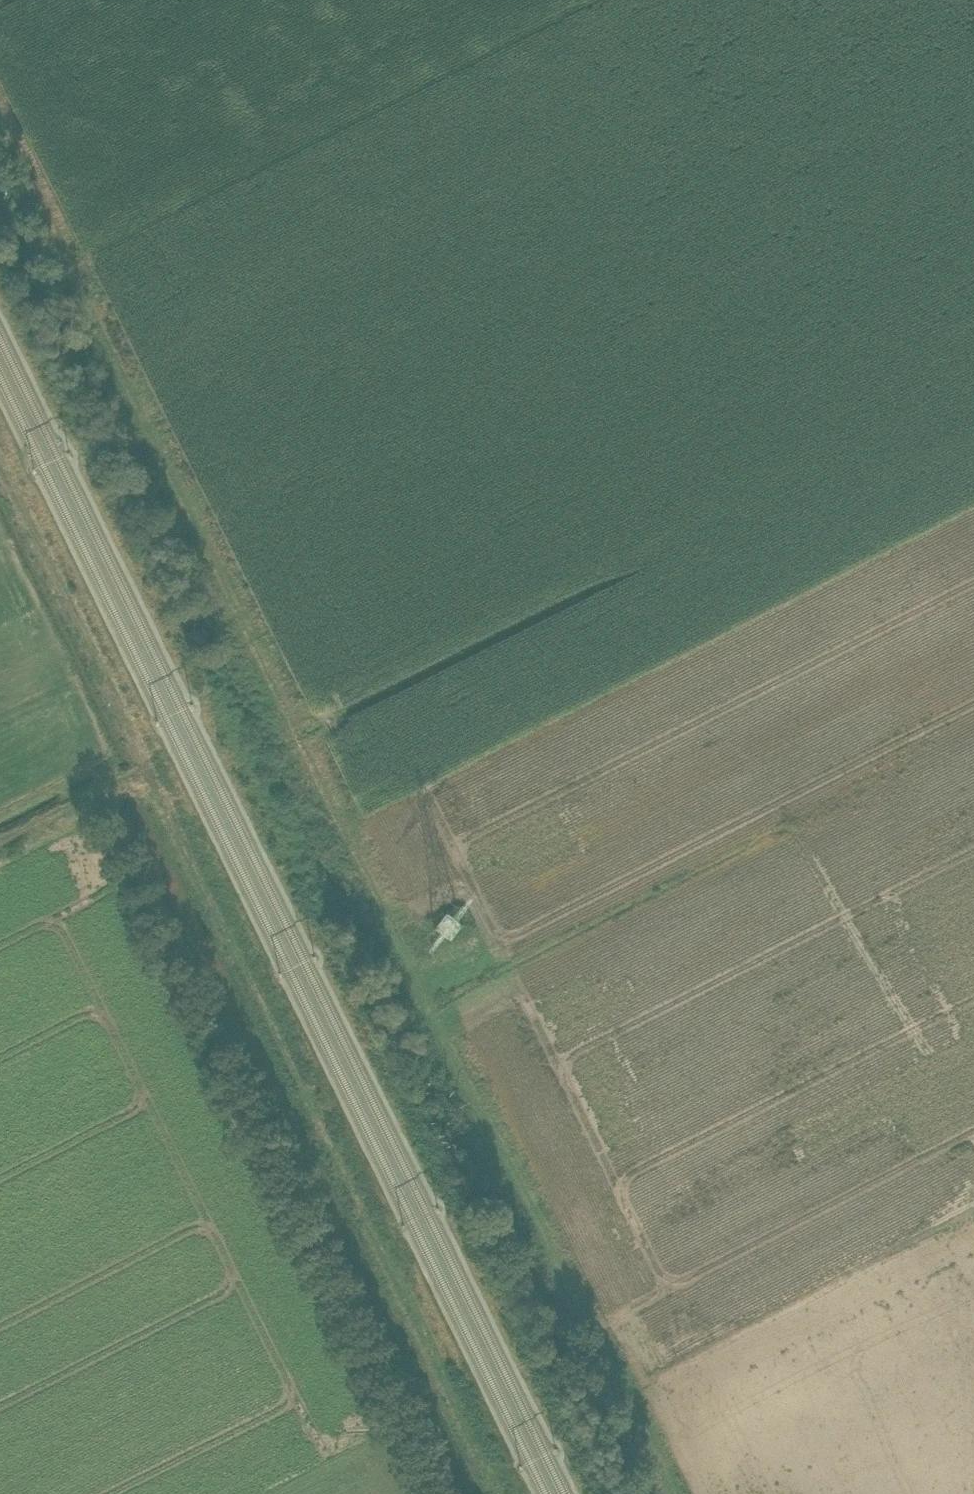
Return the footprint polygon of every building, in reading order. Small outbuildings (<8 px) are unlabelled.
[(448,914),(437,930),(455,941),(465,926),(448,914)]
